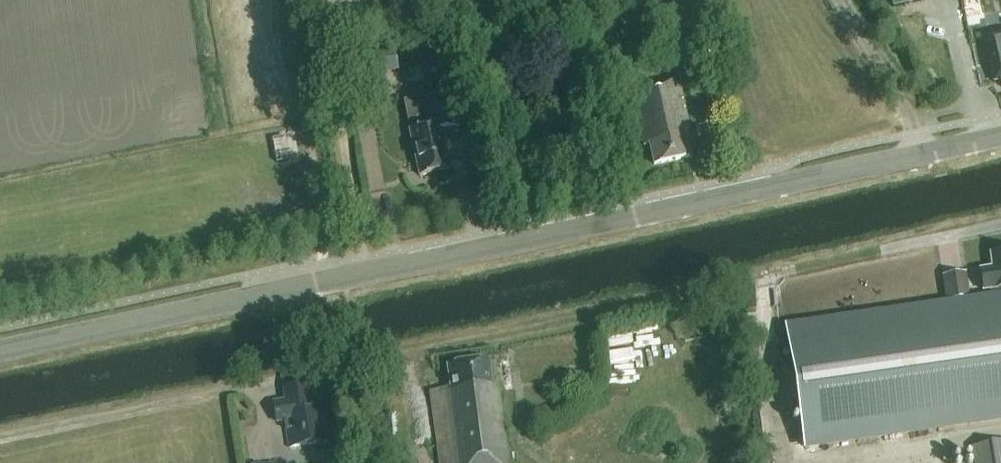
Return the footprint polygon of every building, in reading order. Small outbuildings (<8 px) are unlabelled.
[(984,38),(994,82),(1000,81),(1000,82),(1000,35),(984,38)] [(347,57),(350,77),(396,70),(393,50),(347,57)] [(649,143),(654,165),(689,157),(684,130),(689,129),(678,80),(631,90),(643,145),(649,143)] [(441,131),(456,127),(449,93),(423,98),(429,127),(410,131),(419,176),(449,170),(441,131)] [(696,126),(698,137),(709,135),(706,124),(696,126)] [(803,448),(1000,419),(1000,253),(991,254),(993,268),(981,270),(984,290),(990,289),(991,300),(786,330),(803,448)] [(945,301),(969,298),(965,272),(941,276),(945,301)] [(496,385),(492,386),(488,360),(447,366),(450,388),(430,390),(440,462),(507,462),(496,385)] [(289,447),(328,440),(322,400),(309,402),(306,386),(285,390),(287,401),(274,403),(277,421),(285,420),(289,447)] [(975,462),(1000,462),(1000,443),(972,447),(975,462)]
